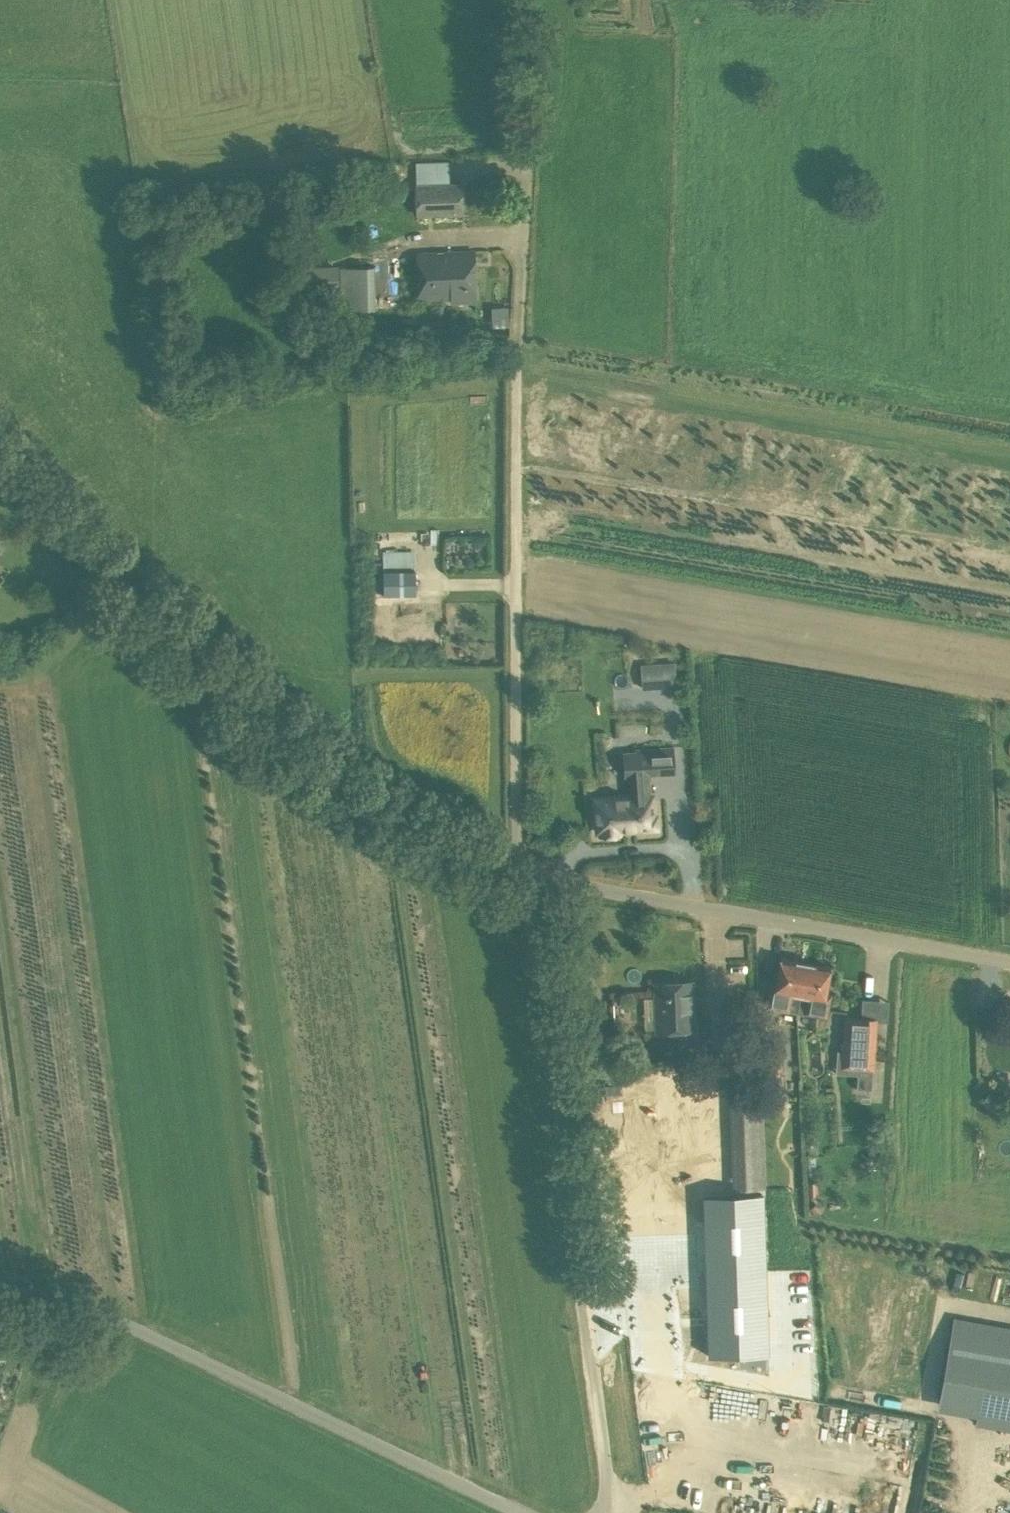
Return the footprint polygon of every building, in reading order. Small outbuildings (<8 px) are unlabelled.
[(419,160),(420,177),(452,175),(452,158),(419,160)] [(416,217),(463,216),(462,183),(415,184),(416,217)] [(446,273),(447,298),(450,298),(450,303),(474,302),(473,252),(435,253),(436,273),(446,273)] [(418,299),(447,298),(446,273),(436,273),(435,253),(417,254),(418,299)] [(344,260),(346,300),(378,299),(376,259),(344,260)] [(298,291),(338,290),(337,268),(297,269),(298,291)] [(661,663),(640,664),(642,690),(662,688),(663,688),(661,663)] [(674,773),(672,748),(646,750),(647,750),(636,751),(636,754),(624,755),(625,770),(637,769),(638,784),(634,784),(634,798),(596,801),(598,831),(601,831),(602,835),(631,833),(630,829),(658,828),(657,818),(653,818),(652,796),(650,796),(648,775),(674,773)] [(797,1013),(805,963),(779,959),(774,984),(770,983),(766,1007),(797,1013)] [(831,968),(805,963),(797,1013),(827,1019),(832,994),(827,993),(831,968)] [(655,1033),(693,1031),(691,982),(653,984),(655,1033)] [(828,1031),(841,1031),(842,1014),(829,1013),(828,1031)] [(872,1069),(874,1070),(877,1018),(843,1016),(840,1067),(859,1069),(872,1069)] [(763,1088),(781,1087),(780,1051),(762,1052),(763,1088)] [(858,1075),(857,1075),(857,1089),(871,1089),(872,1069),(859,1069),(858,1075)] [(998,1075),(996,1091),(1009,1093),(1009,1077),(998,1075)] [(808,1138),(805,1142),(805,1147),(809,1151),(814,1151),(818,1147),(817,1141),(814,1137),(808,1138)] [(705,1198),(710,1358),(770,1356),(765,1196),(705,1198)] [(955,1318),(940,1398),(980,1405),(976,1424),(1009,1430),(1009,1328),(955,1318)]
